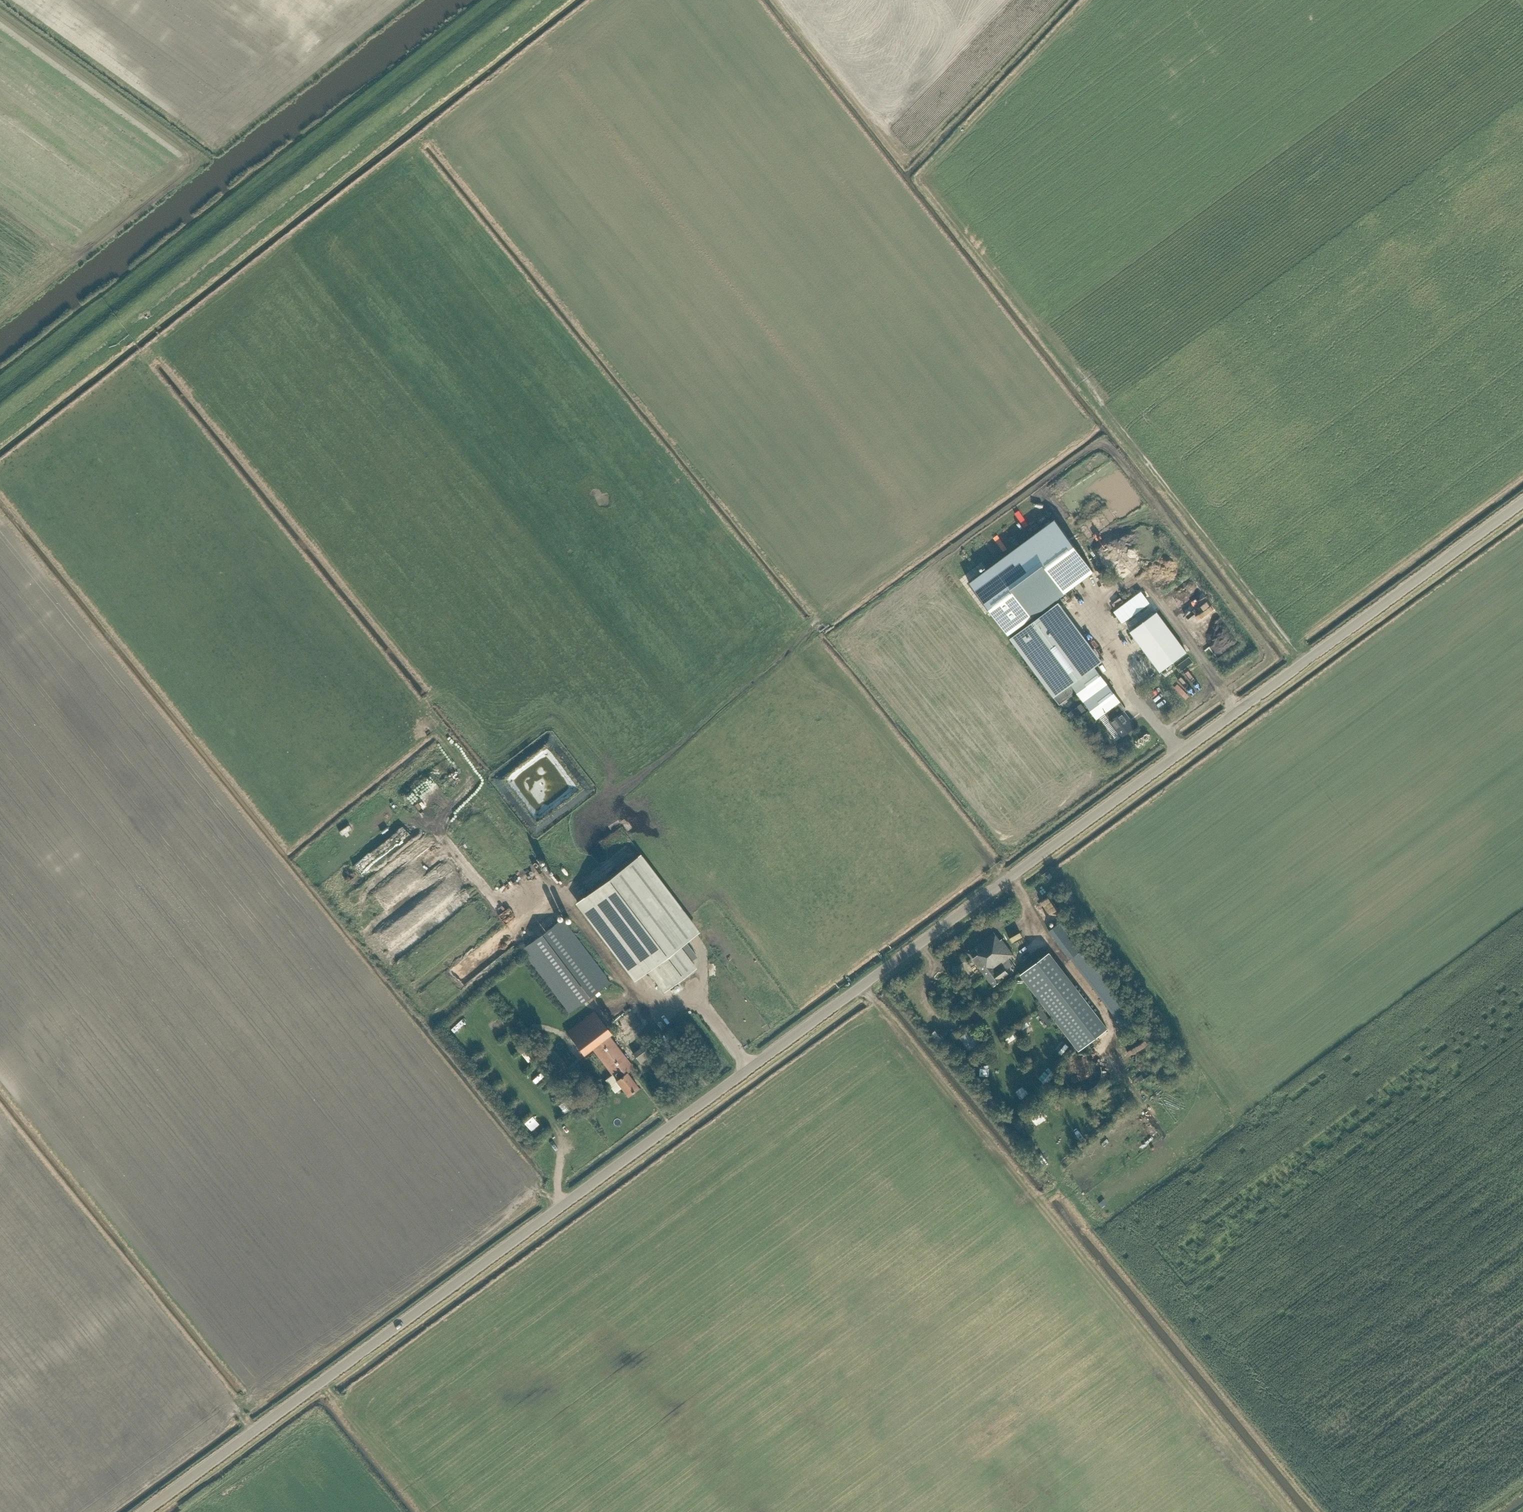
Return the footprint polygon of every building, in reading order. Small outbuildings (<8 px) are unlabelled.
[(1097,719),(1100,717),(1111,708),(1120,701),(1052,609),(1035,622),(1032,617),(1093,572),(1055,520),(970,583),(1008,635),(1024,623),(1027,628),(1011,640),(1059,705),(1076,692),(1097,719)] [(1156,612),(1130,631),(1160,672),(1187,652),(1156,612)] [(1155,683),(1148,688),(1154,695),(1161,690),(1155,683)] [(1111,708),(1100,717),(1105,725),(1110,721),(1121,736),(1133,727),(1127,719),(1129,718),(1123,711),(1117,715),(1111,708)] [(642,860),(581,906),(637,980),(648,971),(665,992),(695,969),(692,966),(689,962),(697,956),(686,942),(687,941),(697,934),(698,933),(642,860)] [(561,918),(521,948),(569,1011),(609,981),(561,918)] [(1064,920),(1046,933),(1067,961),(1068,960),(1072,966),(1073,965),(1123,1031),(1137,1020),(1082,949),(1085,947),(1064,920)] [(968,952),(986,978),(993,987),(1009,974),(1003,966),(1001,964),(1013,955),(1002,939),(999,940),(993,932),(981,942),(968,952)] [(1049,953),(1021,975),(1079,1050),(1107,1028),(1049,953)] [(1042,1008),(1038,1012),(1049,1026),(1053,1022),(1042,1008)] [(593,1048),(618,1080),(628,1073),(635,1068),(610,1035),(612,1033),(595,1011),(567,1032),(584,1054),(593,1048)] [(971,1028),(959,1038),(969,1049),(979,1042),(975,1038),(977,1036),(971,1028)] [(641,1063),(656,1052),(648,1042),(634,1053),(641,1063)] [(628,1073),(618,1080),(629,1095),(639,1088),(628,1073)]
